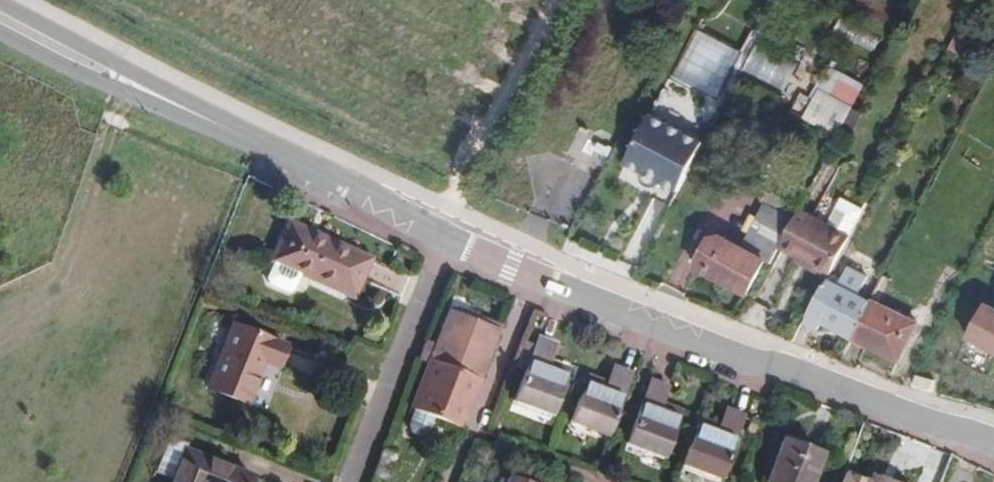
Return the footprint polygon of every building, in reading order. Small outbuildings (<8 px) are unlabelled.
[(881,35),(840,16),(832,31),(876,54),(881,35)] [(800,62),(751,43),(739,76),(785,95),(800,62)] [(853,106),(865,84),(830,66),(818,88),(853,106)] [(838,135),(853,106),(818,88),(812,98),(801,92),(791,110),(838,135)] [(683,182),(703,142),(651,115),(626,164),(678,191),(683,182)] [(590,132),(581,118),(561,161),(544,152),(511,202),(570,228),(617,141),(601,129),(590,132)] [(696,268),(748,295),(765,263),(771,267),(780,249),(794,220),(792,219),(783,214),(790,203),(772,194),(744,247),(723,237),(710,242),(696,268)] [(828,227),(798,212),(794,220),(780,249),(799,259),(800,256),(833,273),(851,238),(864,212),(842,201),(828,227)] [(797,208),(790,203),(783,214),(792,219),(797,208)] [(354,298),(371,258),(288,222),(272,262),(275,263),(268,279),(270,285),(290,293),(295,291),(302,275),(354,298)] [(829,281),(831,277),(833,273),(800,256),(799,259),(796,265),(829,281)] [(820,320),(852,337),(870,303),(855,296),(864,279),(849,271),(842,283),(831,277),(829,281),(827,285),(825,284),(804,324),(816,329),(820,320)] [(917,324),(872,300),(870,303),(852,337),(898,361),(917,324)] [(986,304),(968,338),(993,352),(993,308),(986,304)] [(450,305),(448,311),(498,330),(501,325),(450,305)] [(436,343),(426,339),(419,358),(478,382),(498,330),(448,311),(436,343)] [(275,369),(284,347),(232,326),(208,390),(246,406),(262,364),(275,369)] [(549,363),(555,345),(538,338),(515,400),(551,413),(568,370),(549,363)] [(294,353),(288,365),(315,377),(321,365),(294,353)] [(478,382),(419,358),(402,402),(416,408),(412,419),(412,428),(416,433),(420,434),(427,434),(432,427),(437,416),(461,425),(478,382)] [(607,435),(630,372),(615,366),(607,385),(587,377),(571,421),(607,435)] [(661,405),(668,387),(651,380),(627,443),(664,457),(680,413),(661,405)] [(718,427),(698,419),(680,463),(718,478),(742,416),(725,409),(718,427)] [(189,444),(173,438),(162,467),(177,472),(173,481),(251,481),(252,479),(186,452),(189,444)] [(820,453),(783,438),(768,481),(808,481),(820,453)] [(395,455),(384,450),(373,475),(386,480),(395,455)] [(872,473),(869,481),(845,471),(840,481),(894,481),(872,473)]
